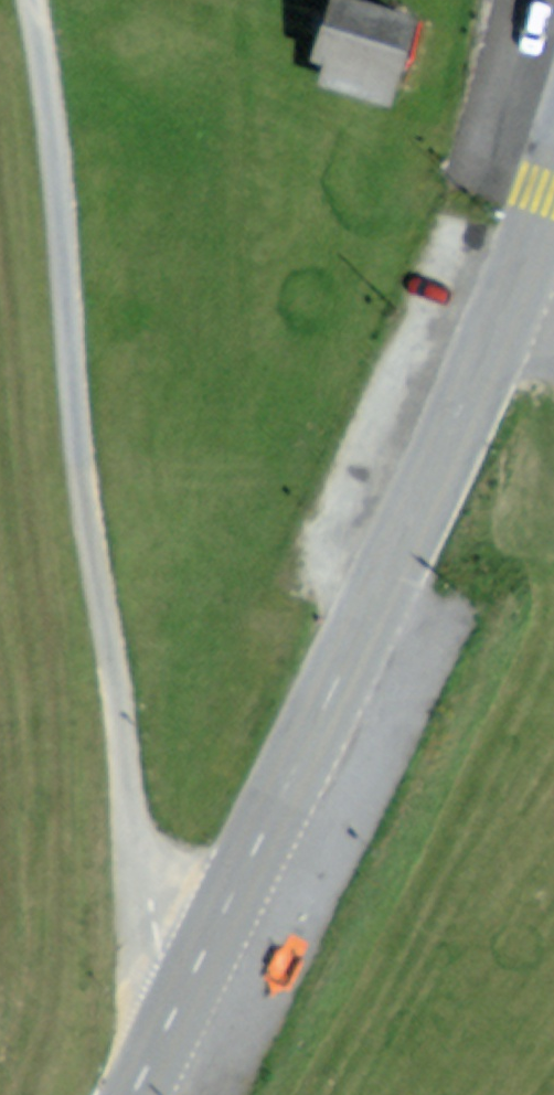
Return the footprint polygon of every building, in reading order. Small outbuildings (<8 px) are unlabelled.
[(349,0),(338,0),(318,67),(394,90),(415,20),(349,0)]
